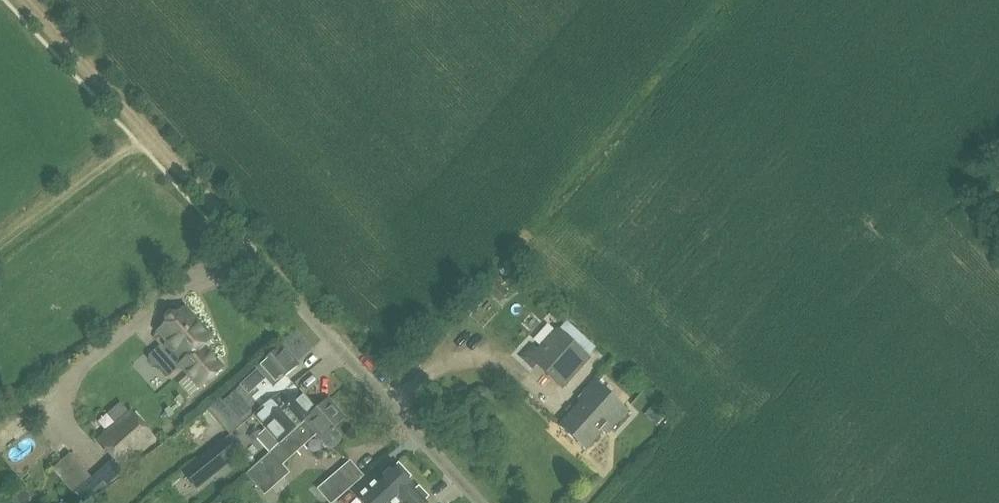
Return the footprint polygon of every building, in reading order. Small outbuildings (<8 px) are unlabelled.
[(184,361),(180,365),(200,387),(223,366),(204,345),(212,337),(186,307),(178,314),(177,313),(174,310),(170,310),(167,311),(164,313),(163,317),(163,320),(165,323),(166,325),(158,332),(184,361)] [(566,320),(560,326),(591,353),(596,347),(566,320)] [(560,326),(536,354),(535,354),(528,347),(519,357),(530,367),(535,362),(538,359),(564,383),(591,353),(560,326)] [(241,386),(223,402),(242,423),(261,406),(254,398),(261,391),(257,386),(266,378),(274,386),(298,365),(281,346),(239,384),(241,386)] [(628,411),(594,380),(577,398),(581,402),(559,426),(586,450),(608,426),(612,429),(628,411)] [(256,437),(269,452),(305,421),(317,410),(316,409),(301,392),(290,403),(281,393),(255,416),(266,429),(256,437)] [(339,435),(334,429),(346,418),(328,398),(316,409),(317,410),(305,421),(269,452),(246,472),(258,486),(264,481),(269,487),(284,474),(279,468),(316,435),(326,446),(330,448),(335,447),(338,444),(340,440),(339,435)] [(131,412),(99,441),(124,468),(156,440),(131,412)] [(207,450),(182,471),(197,489),(222,468),(207,450)] [(54,468),(73,491),(93,474),(73,452),(54,468)] [(350,461),(325,481),(339,497),(363,477),(350,461)] [(378,478),(399,501),(401,502),(427,502),(424,500),(428,496),(419,486),(415,490),(413,489),(414,488),(406,480),(410,477),(398,464),(395,467),(392,465),(378,478)] [(399,501),(378,478),(357,497),(363,502),(401,502),(399,501)] [(98,493),(88,481),(71,495),(78,502),(86,502),(98,493)]
